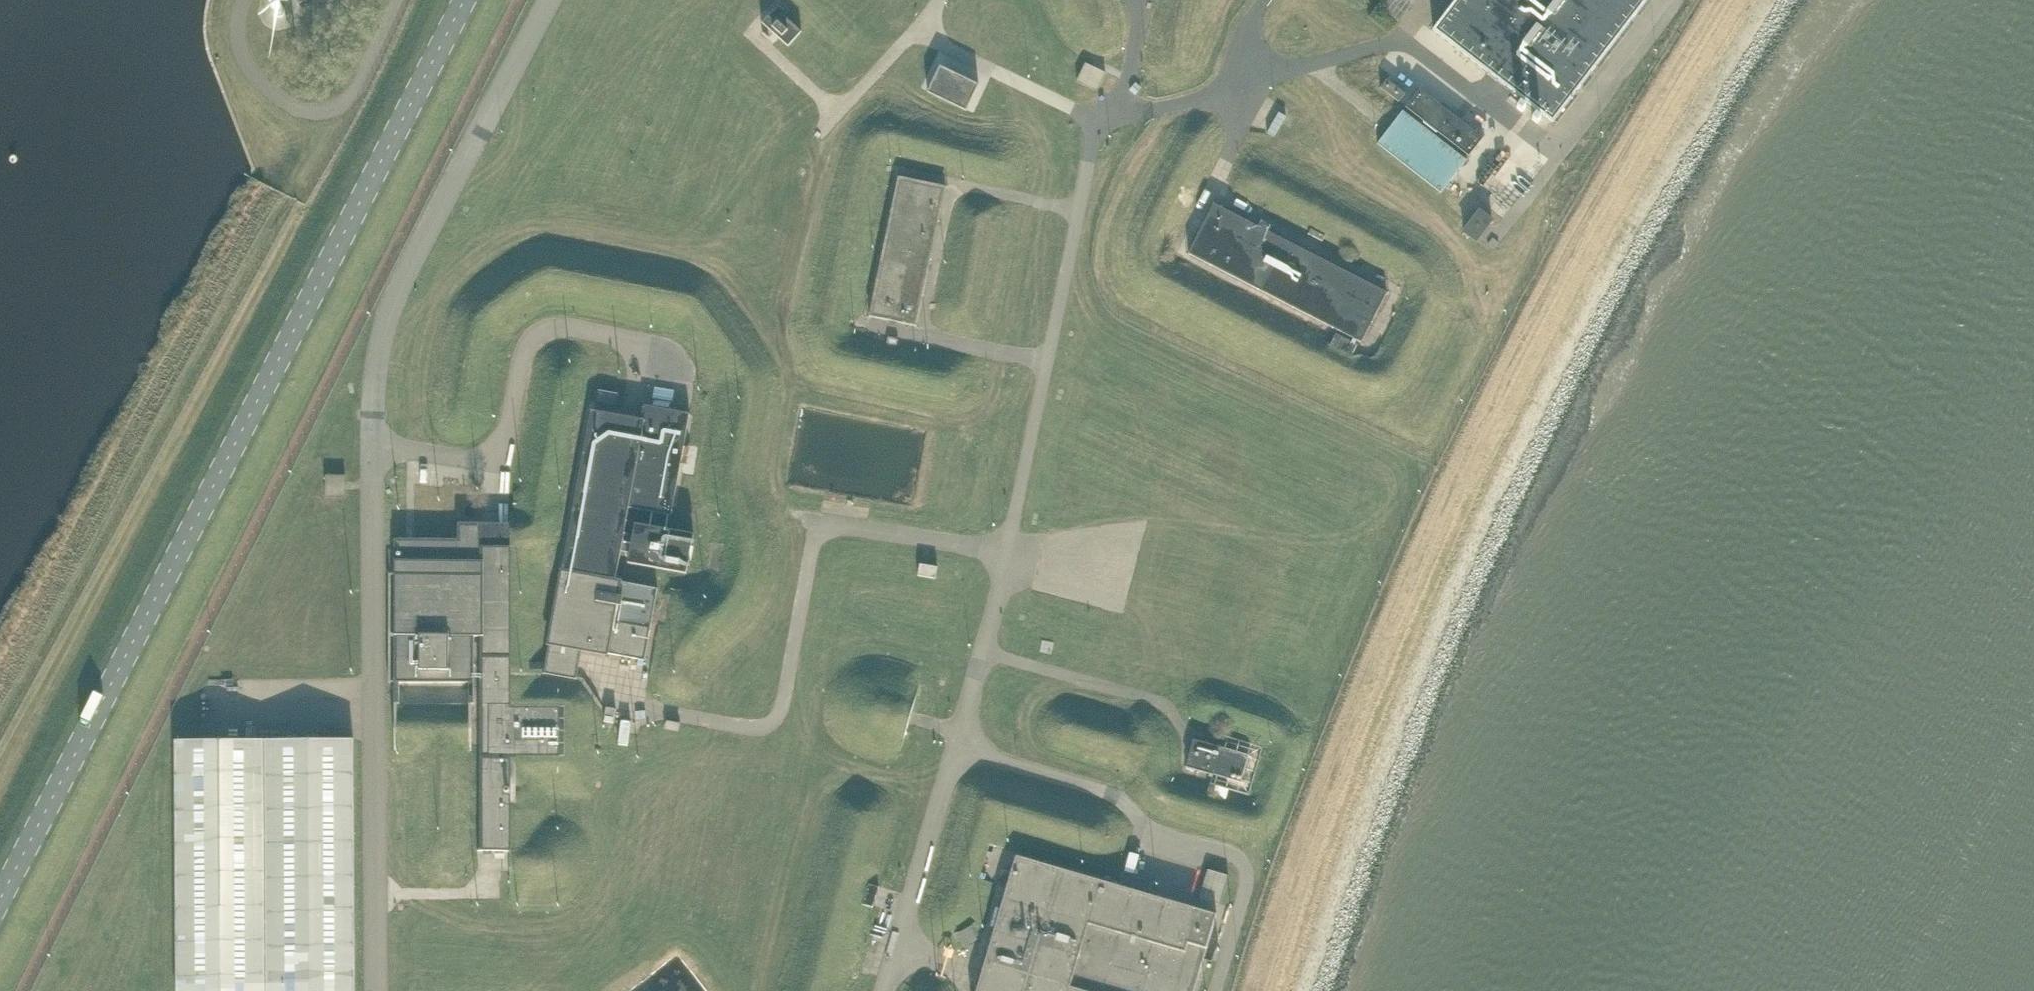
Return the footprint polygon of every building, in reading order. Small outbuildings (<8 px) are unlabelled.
[(1383,8),(1400,22),(1417,0),(1390,0),(1383,8)] [(1450,10),(1435,29),(1502,81),(1553,121),(1647,0),(1458,0),(1450,10)] [(769,15),(763,22),(768,27),(774,33),(780,38),(789,46),(803,31),(782,13),(778,17),(775,21),(769,15)] [(1106,73),(1086,63),(1078,81),(1098,90),(1106,73)] [(929,92),(967,111),(980,84),(965,77),(963,81),(941,70),(943,67),(941,66),(929,92)] [(541,84),(552,85),(554,70),(543,68),(541,84)] [(1285,71),(1276,75),(1279,82),(1288,77),(1285,71)] [(1381,87),(1400,102),(1406,93),(1388,79),(1387,79),(1381,87)] [(1484,138),(1455,115),(1421,89),(1406,107),(1470,156),(1484,138)] [(1526,106),(1521,102),(1517,107),(1522,111),(1526,106)] [(1455,175),(1468,159),(1404,110),(1401,114),(1398,118),(1395,121),(1391,127),(1387,132),(1382,138),(1378,143),(1442,193),(1445,188),(1455,175)] [(1542,118),(1537,114),(1533,119),(1538,123),(1542,118)] [(870,316),(898,322),(918,326),(930,271),(931,263),(939,225),(947,187),(922,182),(899,177),(870,316)] [(882,195),(890,197),(893,184),(885,182),(882,195)] [(1388,292),(1281,238),(1215,203),(1202,229),(1189,253),(1363,342),(1388,292)] [(1474,219),(1471,222),(1464,231),(1477,241),(1479,238),(1485,231),(1490,223),(1493,220),(1480,210),(1474,219)] [(1309,234),(1323,241),(1326,236),(1312,228),(1309,234)] [(1357,345),(1358,344),(1337,333),(1331,344),(1353,355),(1354,353),(1355,349),(1357,345)] [(619,394),(600,390),(598,401),(612,404),(614,404),(617,405),(619,394)] [(690,415),(691,413),(646,405),(643,419),(633,417),(622,415),(592,410),(547,661),(544,661),(544,662),(529,662),(530,669),(544,669),(544,672),(578,679),(580,665),(583,649),(646,660),(652,626),(651,625),(652,625),(652,623),(658,591),(659,588),(617,580),(622,550),(631,552),(629,563),(688,573),(695,534),(636,523),(634,534),(625,533),(630,508),(672,515),(690,415)] [(512,524),(512,542),(548,542),(548,518),(512,519),(512,522),(512,524)] [(513,547),(513,544),(511,544),(511,545),(497,545),(482,545),(482,523),(475,522),(469,522),(459,522),(459,539),(415,539),(411,539),(407,539),(404,539),(401,539),(396,539),(396,569),(396,571),(396,573),(396,682),(396,750),(398,750),(398,728),(398,722),(398,705),(398,703),(401,703),(401,682),(470,682),(470,703),(470,705),(470,723),(470,728),(470,750),(473,750),(473,728),(473,703),(475,703),(475,635),(481,635),(481,746),(481,849),(478,849),(478,850),(479,850),(489,850),(511,850),(513,850),(513,849),(512,849),(512,802),(512,755),(518,755),(566,755),(566,705),(512,705),(512,675),(512,674),(512,671),(512,656),(513,656),(513,653),(512,653),(512,547),(513,547)] [(512,522),(482,523),(482,545),(497,545),(511,545),(511,544),(513,544),(512,542),(512,524),(512,522)] [(920,563),(918,575),(936,578),(938,566),(928,565),(923,564),(920,563)] [(689,630),(696,592),(674,588),(672,595),(667,626),(689,630)] [(1055,642),(1043,640),(1041,651),(1052,654),(1055,642)] [(915,696),(903,737),(905,738),(907,729),(908,728),(908,727),(909,724),(911,717),(913,711),(914,707),(915,702),(917,696),(915,696)] [(605,721),(614,722),(617,708),(607,707),(605,721)] [(681,723),(667,721),(666,728),(679,731),(681,723)] [(1210,784),(1210,786),(1228,791),(1250,797),(1264,748),(1223,736),(1221,744),(1219,743),(1218,745),(1208,743),(1209,740),(1207,739),(1206,742),(1202,741),(1194,739),(1190,754),(1187,753),(1187,754),(1190,755),(1187,767),(1199,770),(1198,773),(1199,773),(1200,770),(1210,773),(1210,776),(1212,777),(1210,784)] [(266,740),(223,740),(202,740),(178,740),(178,990),(356,990),(355,739),(312,739),(266,740)] [(1228,791),(1210,786),(1209,788),(1208,790),(1215,792),(1214,795),(1226,799),(1228,791)] [(511,871),(511,873),(552,874),(552,850),(513,850),(511,850),(511,861),(511,867),(511,871)] [(1017,855),(978,986),(977,990),(1195,990),(1218,914),(1197,907),(1193,906),(1017,855)] [(1228,875),(1208,869),(1200,898),(1220,904),(1228,875)] [(877,898),(880,886),(876,885),(869,883),(863,904),(870,906),(874,907),(877,898)] [(972,926),(957,933),(963,945),(978,938),(972,926)] [(946,947),(944,955),(947,956),(948,956),(949,956),(952,957),(954,950),(946,947)] [(943,968),(940,967),(938,974),(945,976),(947,970),(945,969),(944,969),(943,968)]
